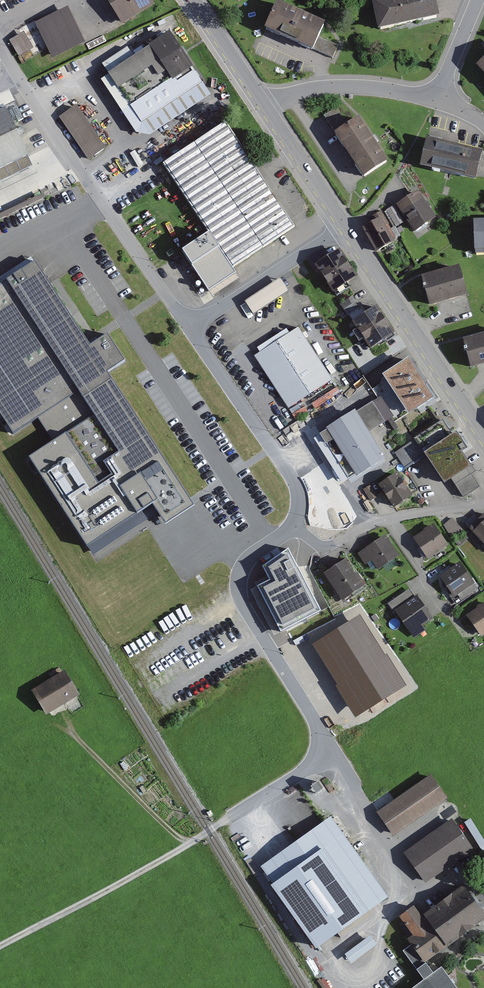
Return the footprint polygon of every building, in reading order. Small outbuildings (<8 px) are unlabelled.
[(122,29),(155,8),(149,0),(103,0),(122,29)] [(367,3),(373,33),(436,20),(432,0),(380,0),(367,3)] [(320,28),(271,7),(260,32),(309,53),(320,28)] [(68,9),(35,25),(52,61),(85,45),(68,9)] [(24,34),(9,42),(19,58),(33,51),(24,34)] [(167,35),(102,79),(104,82),(113,95),(147,72),(154,81),(161,76),(168,85),(191,69),(167,35)] [(471,69),(483,83),(483,57),(471,69)] [(104,82),(100,85),(135,138),(150,140),(211,99),(193,73),(131,114),(121,99),(117,101),(104,82)] [(74,107),(60,121),(85,162),(102,152),(74,107)] [(344,120),(338,107),(327,111),(333,124),(344,120)] [(0,110),(0,179),(27,166),(0,110)] [(356,120),(331,136),(359,178),(384,161),(356,120)] [(223,122),(158,164),(205,236),(172,257),(201,301),(234,280),(228,271),(293,229),(223,122)] [(478,155),(421,143),(416,169),(473,181),(478,155)] [(416,192),(396,207),(416,233),(435,218),(416,192)] [(382,214),(363,225),(376,248),(395,237),(382,214)] [(469,222),(470,250),(483,249),(483,221),(469,222)] [(337,252),(313,268),(330,294),(354,279),(337,252)] [(0,282),(0,412),(13,432),(37,417),(51,438),(29,452),(32,457),(87,541),(151,500),(165,521),(194,503),(108,371),(125,359),(107,330),(89,341),(35,259),(0,282)] [(453,265),(415,277),(425,307),(463,294),(453,265)] [(283,274),(246,296),(254,309),(291,288),(283,274)] [(362,301),(348,309),(352,316),(366,308),(362,301)] [(372,308),(348,323),(363,348),(387,333),(372,308)] [(298,327),(254,355),(290,410),(333,382),(298,327)] [(460,339),(467,368),(483,364),(483,333),(460,339)] [(412,364),(388,380),(407,407),(430,391),(412,364)] [(353,416),(321,435),(348,479),(380,460),(353,416)] [(451,432),(417,455),(439,486),(465,468),(452,448),(459,443),(451,432)] [(395,472),(376,484),(390,507),(410,495),(395,472)] [(467,531),(483,550),(483,515),(467,531)] [(451,520),(443,527),(459,547),(468,540),(451,520)] [(431,527),(411,541),(426,561),(445,548),(431,527)] [(383,535),(355,555),(362,566),(369,561),(377,572),(398,557),(383,535)] [(320,608),(288,546),(262,564),(269,578),(258,584),(281,629),(320,608)] [(343,561),(322,575),(341,603),(362,589),(343,561)] [(457,565),(438,579),(453,599),(472,585),(457,565)] [(415,595),(392,611),(412,640),(425,631),(421,625),(431,619),(415,595)] [(464,615),(480,638),(483,635),(483,602),(464,615)] [(61,670),(28,691),(44,716),(77,695),(61,670)] [(429,777),(374,813),(390,837),(445,801),(429,777)] [(259,865),(316,946),(337,932),(341,938),(375,913),(371,908),(388,896),(331,815),(259,865)] [(450,822),(401,856),(422,885),(471,851),(450,822)] [(397,917),(411,935),(404,940),(422,963),(483,917),(483,916),(461,885),(420,916),(412,906),(397,917)] [(341,958),(348,969),(373,951),(366,941),(341,958)] [(403,987),(461,987),(441,964),(403,987)]
